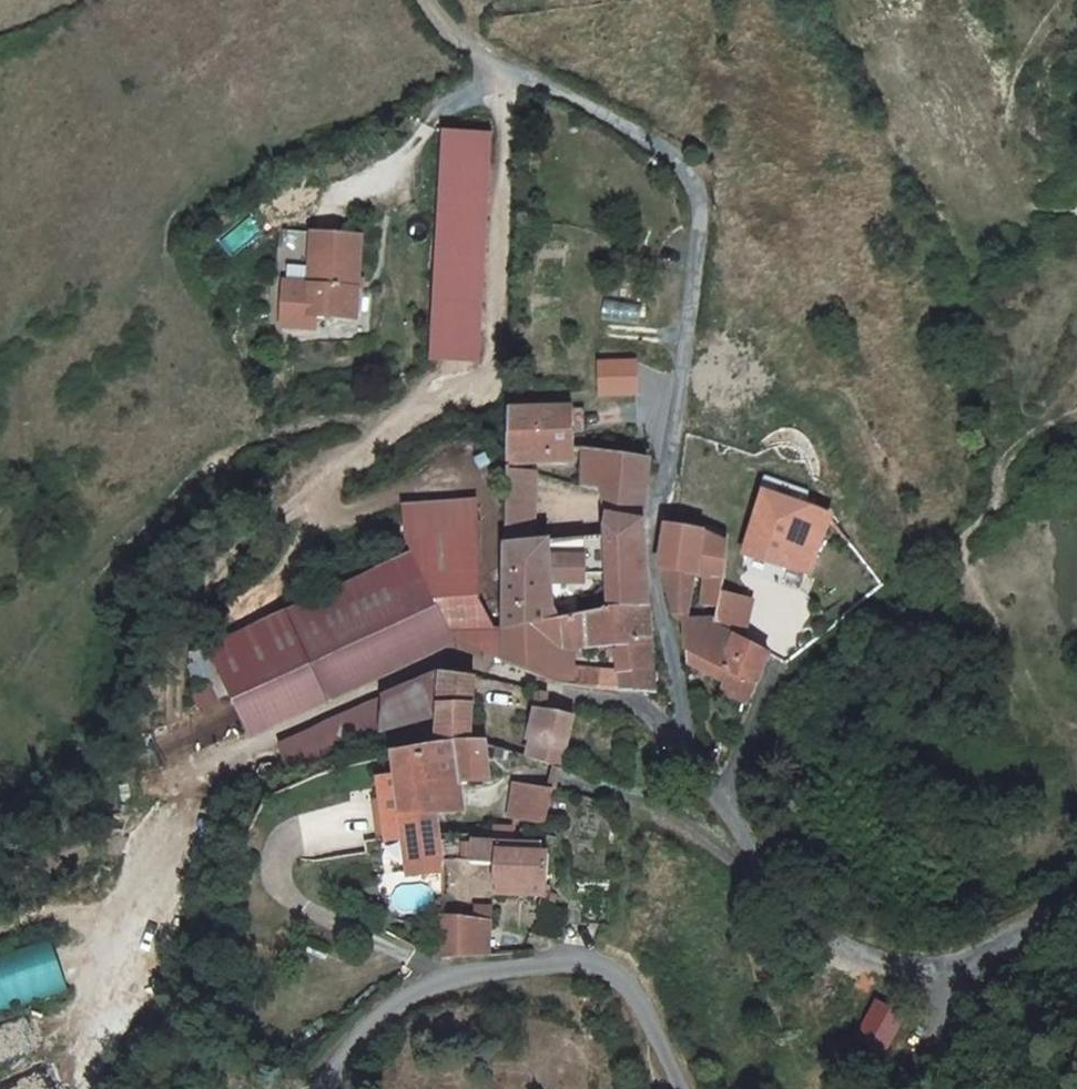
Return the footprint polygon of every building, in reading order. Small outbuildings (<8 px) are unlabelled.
[(499,158),(448,155),(431,386),(482,390),(499,158)] [(278,306),(286,307),(286,305),(311,307),(315,256),(286,254),(285,270),(281,269),(278,306)] [(364,260),(315,256),(311,307),(286,305),(286,307),(282,347),(316,350),(317,339),(357,342),(364,260)] [(637,364),(600,366),(601,395),(638,393),(637,364)] [(576,427),(515,427),(511,473),(541,474),(574,477),(576,427)] [(536,568),(503,566),(499,629),(498,645),(553,641),(553,594),(605,604),(605,637),(641,634),(641,620),(643,579),(646,536),(647,500),(650,479),(614,465),(593,456),(589,456),(588,459),(587,498),(606,532),(599,566),(537,562),(536,568)] [(507,515),(503,566),(536,568),(537,562),(541,474),(511,473),(507,515)] [(812,510),(773,498),(754,554),(798,566),(812,510)] [(833,516),(812,510),(798,566),(817,572),(830,523),(833,516)] [(740,547),(670,526),(669,559),(666,607),(665,626),(664,634),(664,645),(669,659),(673,664),(674,671),(753,698),(771,665),(761,663),(758,662),(752,654),(734,635),(738,591),(738,566),(740,547)] [(404,582),(346,609),(382,687),(443,660),(491,686),(489,656),(477,628),(473,528),(416,531),(419,563),(424,575),(404,582)] [(769,600),(738,591),(734,635),(752,654),(769,600)] [(228,666),(257,733),(330,711),(382,687),(346,609),(288,635),(228,666)] [(553,641),(498,645),(498,655),(495,685),(495,690),(528,696),(563,700),(564,662),(622,660),(640,660),(641,634),(605,637),(553,641)] [(640,660),(622,660),(621,689),(638,691),(640,660)] [(753,698),(674,671),(674,682),(676,696),(741,721),(753,698)] [(638,691),(621,689),(606,689),(606,694),(605,706),(638,710),(638,691)] [(421,703),(409,703),(408,703),(411,741),(422,740),(436,739),(434,705),(421,703)] [(472,740),(469,709),(434,705),(436,739),(437,739),(472,740)] [(529,735),(526,784),(569,786),(574,737),(529,735)] [(439,777),(436,739),(422,740),(424,776),(425,776),(439,777)] [(477,779),(472,740),(437,739),(436,739),(439,777),(477,779)] [(308,740),(282,741),(283,764),(309,763),(308,740)] [(439,777),(425,776),(424,776),(400,775),(400,797),(400,857),(400,888),(434,888),(435,857),(437,812),(478,813),(477,779),(439,777)] [(375,857),(400,857),(400,797),(384,796),(384,817),(376,817),(376,835),(375,834),(375,857)] [(508,822),(546,823),(547,799),(509,798),(508,822)] [(494,896),(547,896),(547,864),(526,864),(526,849),(494,848),(494,896)] [(492,907),(474,906),(473,926),(492,927),(492,907)] [(564,922),(561,910),(547,910),(548,921),(564,922)] [(445,962),(491,959),(492,927),(473,926),(445,924),(445,962)] [(67,990),(52,943),(0,960),(0,1012),(67,990)] [(860,1005),(841,1039),(868,1053),(886,1020),(860,1005)]
